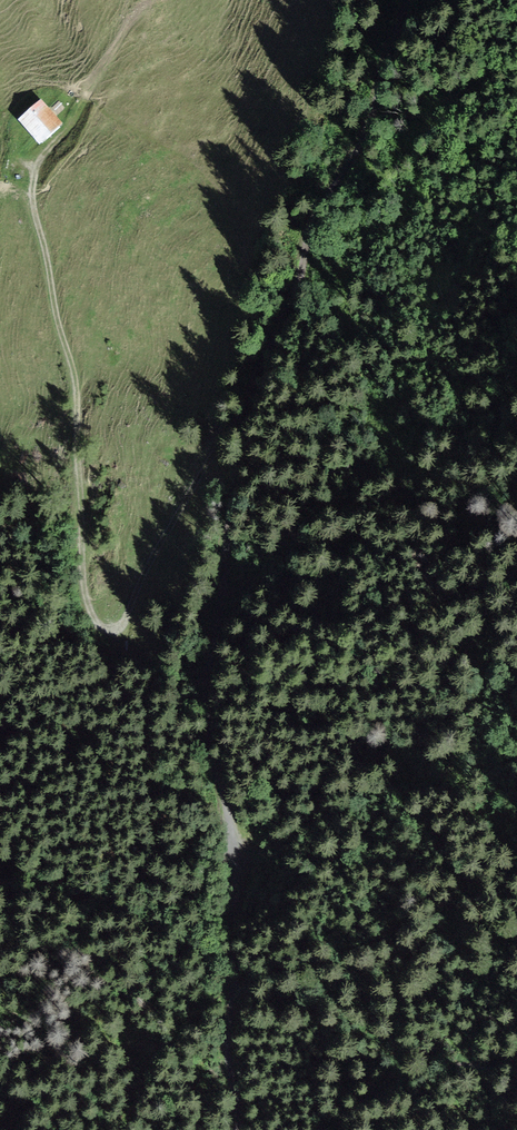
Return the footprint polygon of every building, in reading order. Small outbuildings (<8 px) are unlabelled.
[(40,101),(20,118),(40,141),(60,124),(40,101)]
